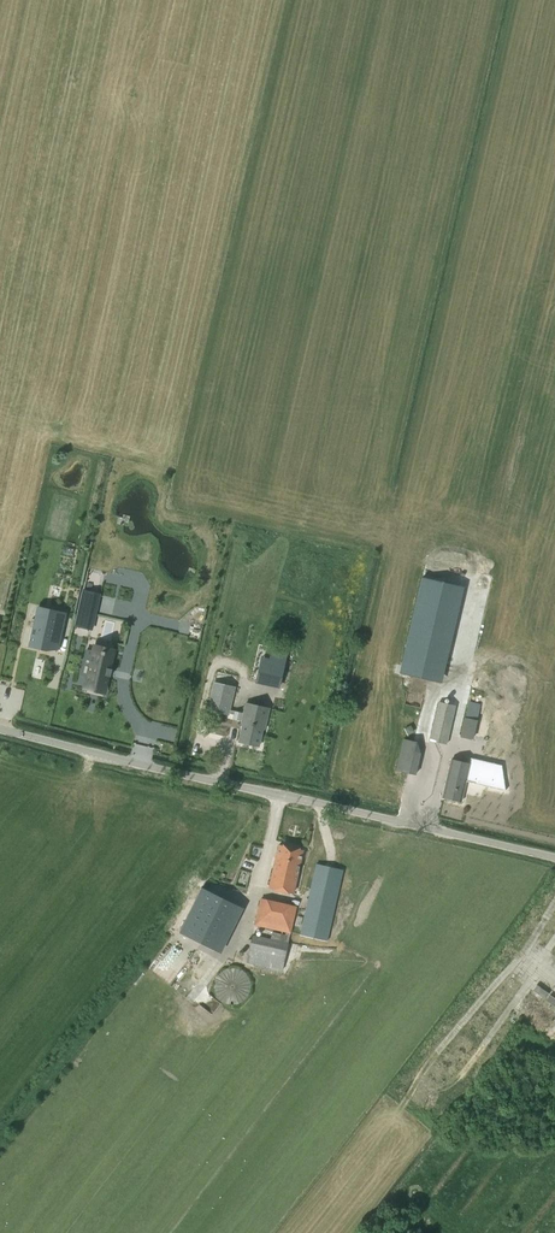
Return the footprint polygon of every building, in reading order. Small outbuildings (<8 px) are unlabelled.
[(441,598),(424,661),(445,666),(466,604),(441,598)] [(36,615),(29,646),(40,648),(39,650),(45,652),(47,642),(59,645),(66,614),(49,610),(47,618),(36,615)] [(90,610),(84,637),(95,640),(102,613),(90,610)] [(279,686),(287,651),(259,645),(251,680),(279,686)] [(85,657),(81,674),(88,676),(86,683),(105,687),(108,676),(110,676),(110,675),(111,669),(112,670),(112,669),(109,668),(112,655),(104,654),(105,652),(102,651),(101,653),(93,651),(92,658),(85,657)] [(447,743),(460,683),(444,680),(432,731),(422,729),(420,737),(447,743)] [(228,714),(234,688),(214,683),(208,709),(228,714)] [(264,730),(269,709),(246,703),(244,713),(242,721),(241,723),(243,724),(239,741),(259,745),(263,729),(264,730)] [(234,711),(233,719),(242,721),(244,713),(234,711)] [(415,774),(423,743),(403,738),(395,770),(415,774)] [(451,760),(443,797),(461,801),(467,778),(492,783),(487,762),(471,759),(469,764),(451,760)] [(293,892),(302,851),(279,847),(270,887),(293,892)] [(327,940),(343,871),(316,865),(301,934),(327,940)] [(202,889),(180,933),(222,954),(244,910),(202,889)] [(255,924),(263,926),(290,932),(296,907),(261,899),(255,924)] [(282,970),(288,943),(253,936),(248,962),(282,970)] [(251,989),(251,984),(250,979),(247,975),(244,972),(240,969),(235,968),(232,968),(227,968),(222,971),(219,973),(217,975),(215,979),(214,983),(214,988),(215,993),(217,997),(221,1001),(225,1003),(229,1005),(234,1005),(239,1004),(243,1002),(247,998),(250,994),(251,989)]
